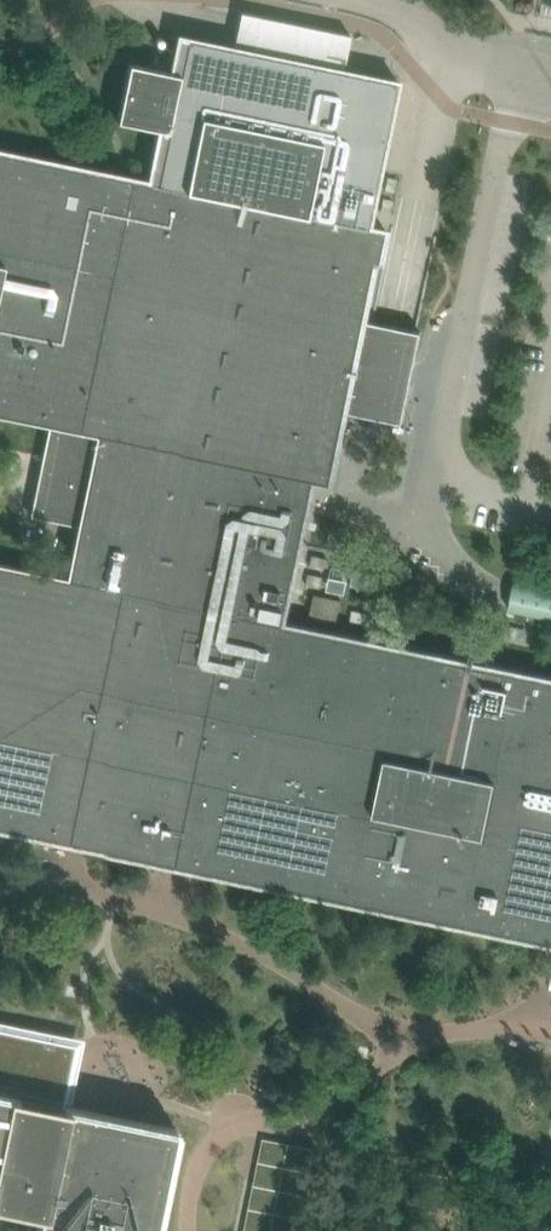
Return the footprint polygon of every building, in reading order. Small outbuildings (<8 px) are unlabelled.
[(70,841),(83,844),(167,862),(178,864),(550,941),(550,680),(283,625),(291,588),(293,578),(295,567),(297,561),(302,535),(314,479),(333,482),(342,438),(347,411),(350,412),(402,422),(408,394),(415,360),(420,333),(418,332),(415,332),(374,323),(372,323),(366,321),(385,232),(366,228),(396,82),(344,72),(345,65),(351,38),(352,36),(350,35),(243,13),(241,13),(241,15),(235,42),(234,49),(181,38),(174,74),(130,65),(118,121),(162,130),(151,184),(133,180),(0,153),(0,414),(51,424),(43,462),(41,471),(32,515),(80,525),(68,580),(0,566),(0,827),(70,841)] [(508,610),(550,618),(550,589),(514,582),(508,610)] [(342,600),(315,594),(310,619),(310,620),(336,625),(337,624),(342,600)] [(3,1208),(19,1212),(42,1217),(43,1217),(40,1230),(155,1230),(176,1130),(66,1108),(64,1108),(57,1106),(54,1093),(56,1092),(57,1092),(57,1091),(59,1089),(60,1088),(60,1086),(60,1085),(60,1083),(60,1082),(59,1081),(59,1080),(58,1080),(58,1079),(57,1079),(57,1078),(55,1078),(54,1077),(52,1077),(51,1077),(50,1077),(45,1061),(42,1050),(40,1045),(36,1041),(31,1038),(26,1036),(0,1032),(0,1208),(3,1208)] [(234,1170),(233,1202),(260,1203),(261,1170),(234,1170)]
